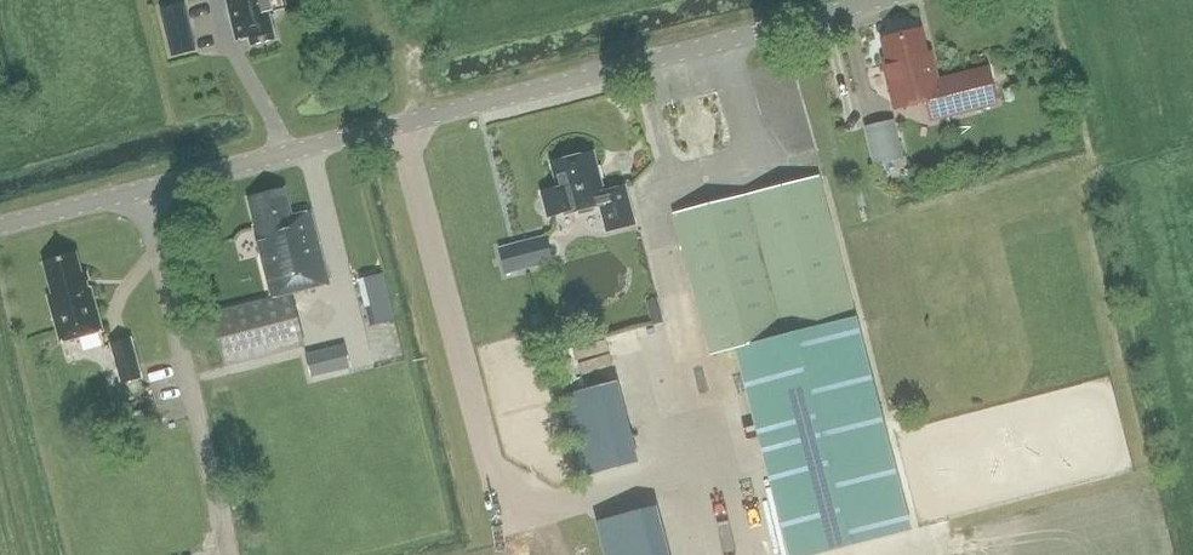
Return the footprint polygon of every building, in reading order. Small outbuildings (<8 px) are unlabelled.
[(270,0),(228,0),(238,40),(249,37),(251,44),(273,38),(267,14),(273,13),(270,0)] [(197,51),(185,3),(160,9),(172,57),(197,51)] [(988,66),(935,79),(929,53),(923,54),(917,31),(886,39),(891,58),(885,59),(897,108),(928,101),(932,117),(997,101),(988,66)] [(895,121),(865,129),(874,166),(904,158),(895,121)] [(557,186),(541,190),(548,218),(565,214),(565,215),(600,206),(607,232),(635,224),(626,187),(604,192),(594,152),(552,163),(557,186)] [(737,349),(791,554),(805,554),(910,528),(856,318),(819,177),(674,215),(711,356),(737,349)] [(255,232),(266,274),(272,298),(212,314),(226,366),(305,346),(291,294),(330,284),(312,212),(291,217),(284,190),(249,199),(257,231),(255,232)] [(553,262),(546,236),(499,249),(506,274),(553,262)] [(61,342),(103,331),(87,273),(82,274),(77,253),(44,262),(53,295),(48,296),(61,342)] [(358,278),(366,307),(390,301),(383,271),(358,278)] [(390,301),(366,307),(371,326),(395,320),(390,301)] [(123,384),(142,378),(132,339),(112,345),(123,384)] [(345,343),(306,353),(311,376),(350,367),(345,343)] [(563,395),(582,476),(638,463),(618,381),(563,395)] [(595,520),(605,554),(665,554),(651,504),(595,520)]
